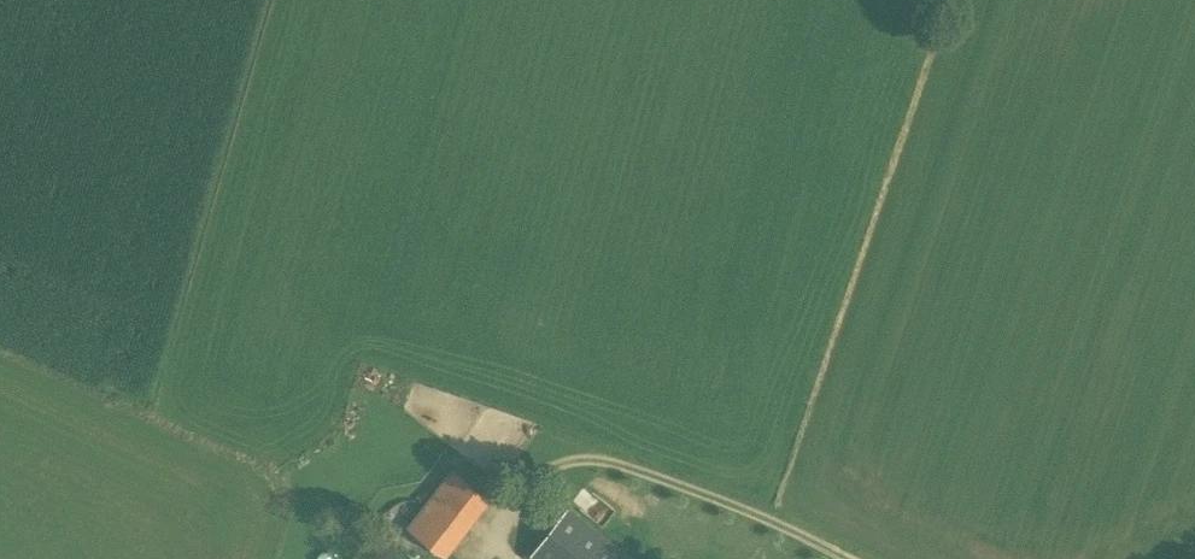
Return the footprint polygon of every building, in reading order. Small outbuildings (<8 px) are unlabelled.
[(463,537),(493,497),(472,481),(443,521),(463,537)] [(530,555),(535,558),(634,558),(567,506),(530,555)] [(420,534),(400,558),(445,558),(447,555),(420,534)]
